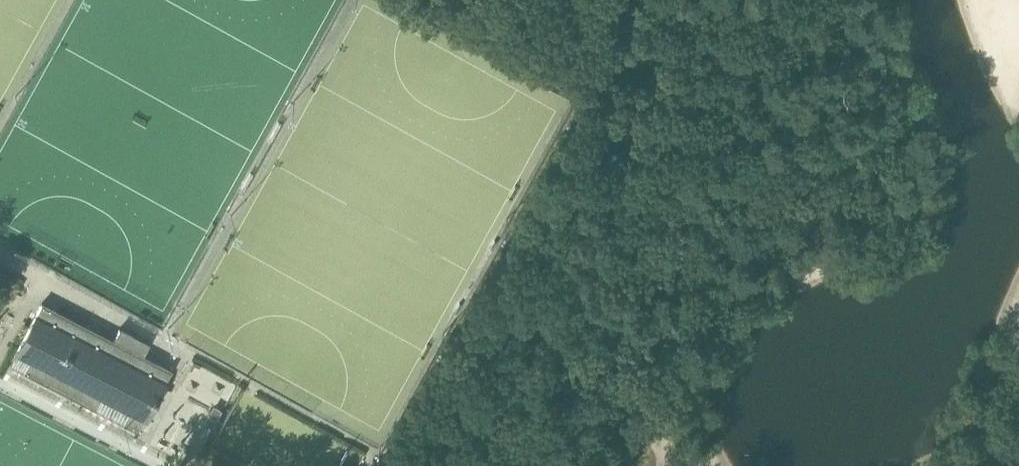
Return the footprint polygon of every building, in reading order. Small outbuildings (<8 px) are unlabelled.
[(104,396),(131,410),(125,422),(141,430),(172,369),(143,354),(149,343),(120,328),(114,339),(42,302),(17,351),(32,358),(26,370),(98,408),(104,396)]
